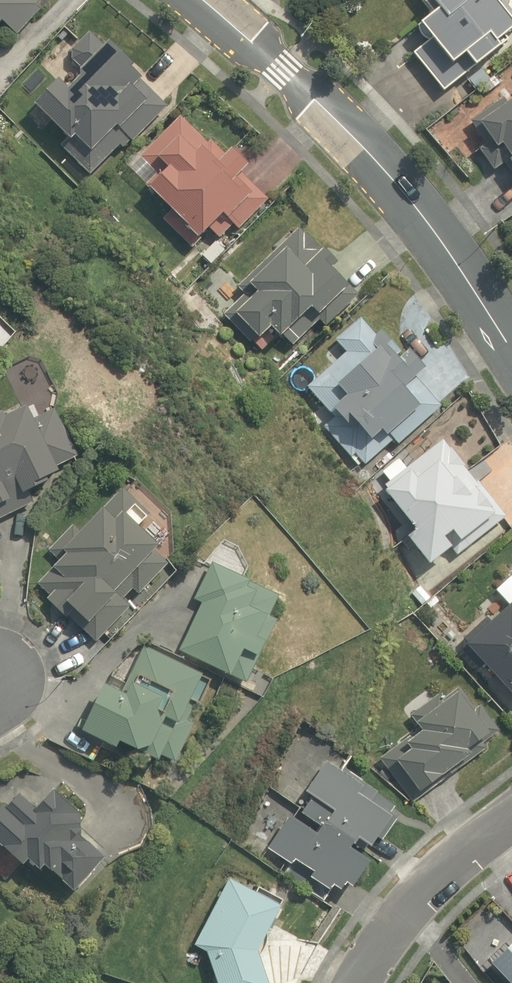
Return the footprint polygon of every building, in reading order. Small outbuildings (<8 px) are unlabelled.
[(40,10),(36,6),(42,0),(0,0),(0,23),(1,21),(16,35),(40,10)] [(434,12),(415,27),(427,43),(413,54),(443,92),(499,47),(494,40),(511,26),(511,11),(504,0),(424,0),(434,12)] [(132,141),(167,106),(140,79),(142,77),(131,66),(133,63),(109,40),(103,46),(89,32),(71,50),(72,60),(79,67),(79,78),(69,89),(60,80),(36,104),(68,137),(60,145),(90,174),(120,144),(122,147),(130,139),(132,141)] [(507,105),(502,98),(469,120),(486,144),(478,150),(493,170),(504,162),(511,174),(511,102),(507,105)] [(238,228),(267,199),(240,172),(248,164),(232,149),(226,155),(212,140),(209,143),(182,117),(140,158),(156,173),(146,183),(172,209),(163,219),(193,249),(212,230),(219,237),(233,223),(238,228)] [(299,229),(238,286),(245,294),(224,314),(252,344),(271,326),(281,337),(284,335),(294,345),(320,320),(324,325),(357,294),(332,268),(339,261),(326,247),(323,249),(306,231),(303,233),(299,229)] [(346,352),(307,387),(334,417),(322,428),(348,456),(354,451),(366,464),(394,439),(398,444),(441,406),(415,377),(425,368),(409,350),(399,358),(396,355),(401,351),(382,330),(376,335),(360,318),(335,340),(346,352)] [(34,502),(29,491),(49,481),(46,476),(58,470),(55,466),(76,456),(54,409),(33,418),(26,405),(5,415),(4,412),(0,414),(0,518),(34,502)] [(442,440),(386,485),(388,488),(385,490),(416,529),(407,536),(429,563),(450,547),(456,555),(505,516),(480,484),(483,481),(470,464),(465,468),(442,440)] [(48,593),(97,641),(131,606),(122,597),(132,587),(138,593),(168,563),(155,550),(159,546),(141,527),(152,515),(123,487),(101,509),(103,511),(83,531),(73,521),(48,546),(59,557),(37,580),(49,592),(48,593)] [(201,602),(179,649),(244,679),(274,617),(266,613),(277,591),(211,561),(193,599),(201,602)] [(421,605),(429,597),(419,586),(410,593),(421,605)] [(492,620),(487,615),(462,638),(511,693),(511,602),(492,620)] [(199,705),(212,678),(144,646),(123,692),(105,684),(89,720),(83,717),(78,727),(117,746),(119,741),(158,759),(161,753),(176,760),(194,722),(188,720),(195,703),(199,705)] [(379,759),(411,802),(467,759),(469,762),(488,748),(482,741),(498,729),(479,705),(473,709),(458,689),(442,701),(436,693),(410,714),(420,727),(379,759)] [(297,806),(267,847),(286,861),(279,869),(321,901),(334,884),(340,889),(347,880),(351,883),(370,859),(352,846),(359,837),(368,843),(390,815),(388,811),(393,805),(327,762),(305,791),(311,795),(300,809),(297,806)] [(0,807),(0,842),(24,864),(30,857),(41,866),(44,862),(73,888),(102,856),(79,834),(80,828),(80,810),(54,786),(36,807),(20,792),(9,804),(6,800),(0,807)] [(194,943),(205,948),(217,982),(268,982),(256,949),(280,901),(228,876),(194,943)] [(490,960),(511,982),(511,939),(490,960)]
